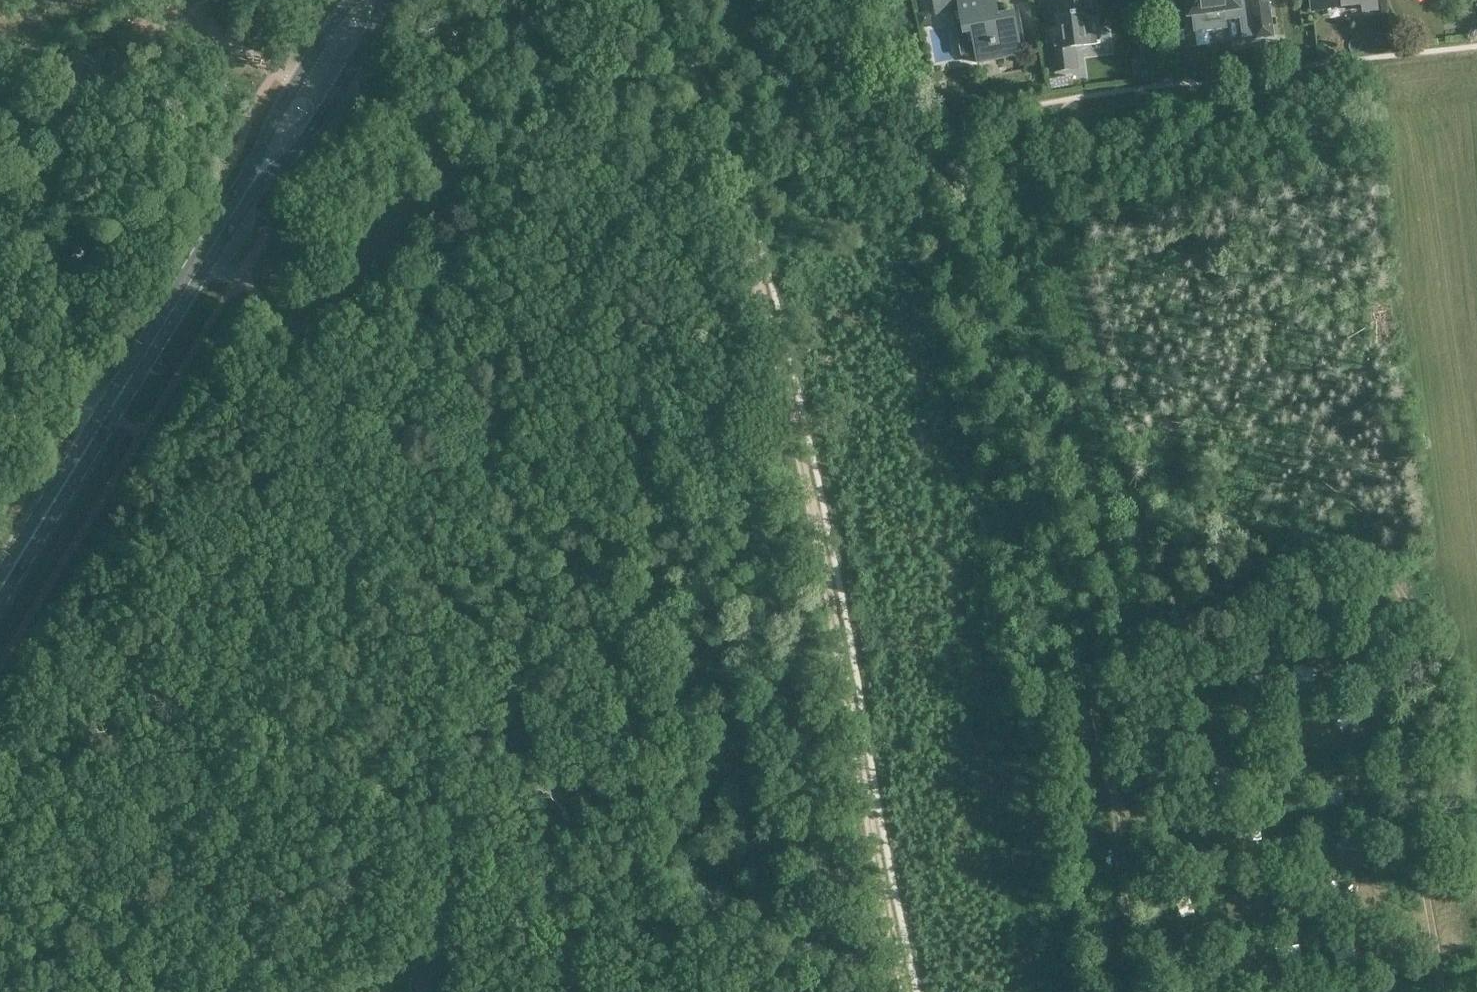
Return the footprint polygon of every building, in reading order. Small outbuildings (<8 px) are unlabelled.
[(996,0),(935,0),(936,8),(960,4),(964,26),(972,25),(979,62),(1022,54),(1014,11),(996,14),(994,1),(996,1),(996,0)] [(1100,43),(1095,0),(1057,0),(1055,0),(1057,19),(1060,19),(1060,25),(1058,25),(1058,28),(1047,30),(1052,71),(1078,67),(1075,46),(1100,43)] [(1194,14),(1196,30),(1226,26),(1225,18),(1242,16),(1245,40),(1274,36),(1269,0),(1187,0),(1190,15),(1194,14)] [(1313,9),(1364,2),(1365,10),(1377,8),(1376,0),(1311,0),(1313,9)] [(1070,74),(1050,78),(1052,88),(1072,84),(1070,74)]
